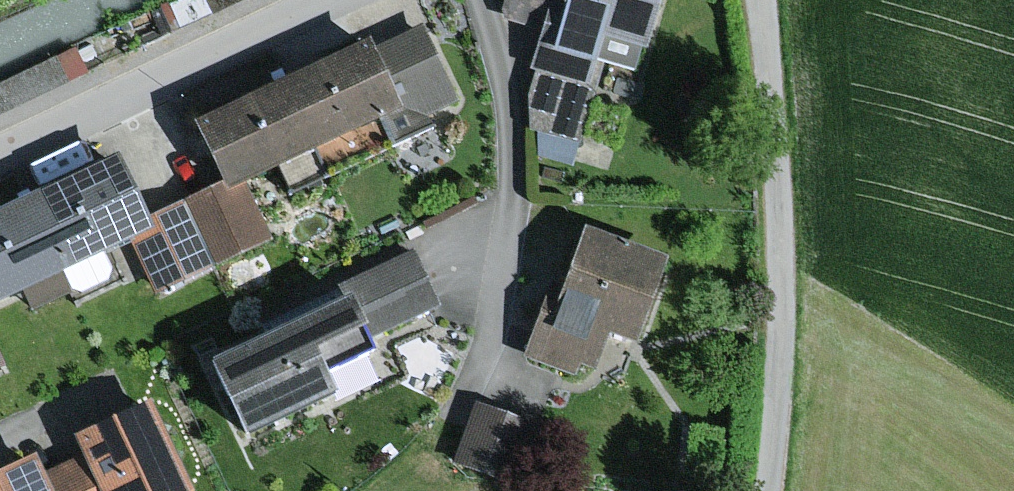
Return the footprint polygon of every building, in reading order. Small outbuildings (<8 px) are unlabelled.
[(166,2),(177,27),(236,0),(170,0),(166,2)] [(553,0),(501,0),(497,18),(535,28),(542,5),(550,8),(553,0)] [(550,8),(542,5),(535,28),(525,63),(530,64),(586,80),(591,62),(627,72),(648,0),(553,0),(550,8)] [(450,99),(417,25),(365,47),(391,104),(423,113),(450,99)] [(358,33),(269,77),(316,174),(384,143),(370,114),(391,104),(365,47),(358,33)] [(71,47),(0,79),(0,110),(83,73),(71,47)] [(586,80),(530,64),(522,92),(522,124),(571,138),(586,80)] [(269,77),(183,117),(215,184),(268,160),(282,190),(316,174),(269,77)] [(106,153),(21,192),(65,291),(101,277),(104,264),(96,245),(139,225),(136,219),(106,153)] [(215,184),(180,200),(206,257),(241,241),(215,184)] [(0,202),(0,293),(17,285),(27,308),(65,291),(21,192),(0,202)] [(180,200),(136,219),(139,225),(162,276),(206,257),(180,200)] [(655,255),(575,225),(552,287),(542,283),(514,359),(570,380),(577,363),(583,366),(597,329),(624,339),(655,255)] [(332,282),(335,288),(357,337),(433,303),(408,248),(332,282)] [(335,288),(193,357),(229,432),(316,390),(307,372),(362,345),(357,337),(335,288)] [(73,453),(90,490),(169,490),(181,486),(141,398),(64,434),(73,453)] [(534,424),(471,403),(451,461),(515,482),(534,424)] [(0,462),(0,490),(44,490),(34,470),(26,450),(0,462)] [(34,470),(44,490),(90,490),(73,453),(34,470)]
